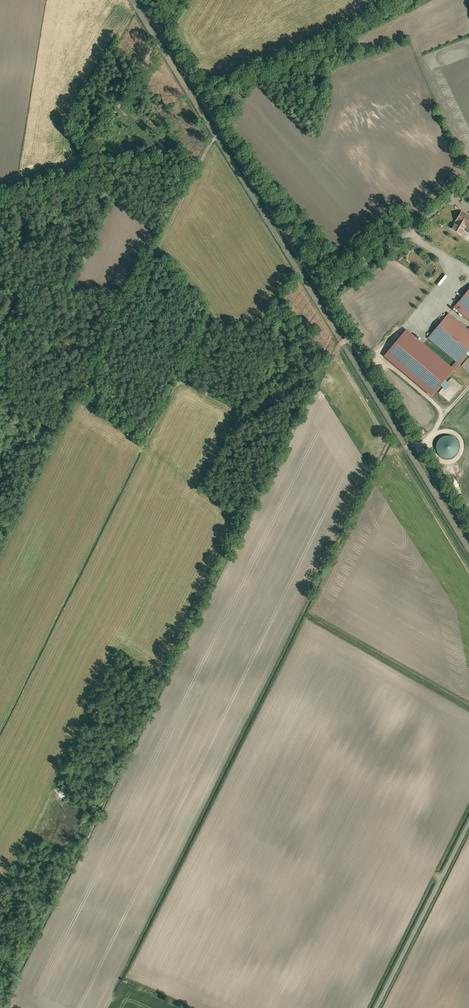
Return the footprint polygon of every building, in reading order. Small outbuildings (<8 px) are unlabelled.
[(462,211),(451,229),(461,235),(466,228),(468,230),(468,216),(462,211)] [(454,308),(468,320),(468,289),(454,308)] [(427,338),(456,362),(451,368),(453,369),(455,371),(468,354),(468,330),(448,313),(427,338)] [(453,369),(451,368),(405,330),(384,356),(431,395),(453,369)] [(449,458),(453,457),(456,455),(458,452),(459,448),(459,445),(457,441),(455,439),(452,437),(448,436),(445,436),(441,438),(439,440),(437,444),(437,448),(437,451),(439,454),(442,457),(446,458),(449,458)]
